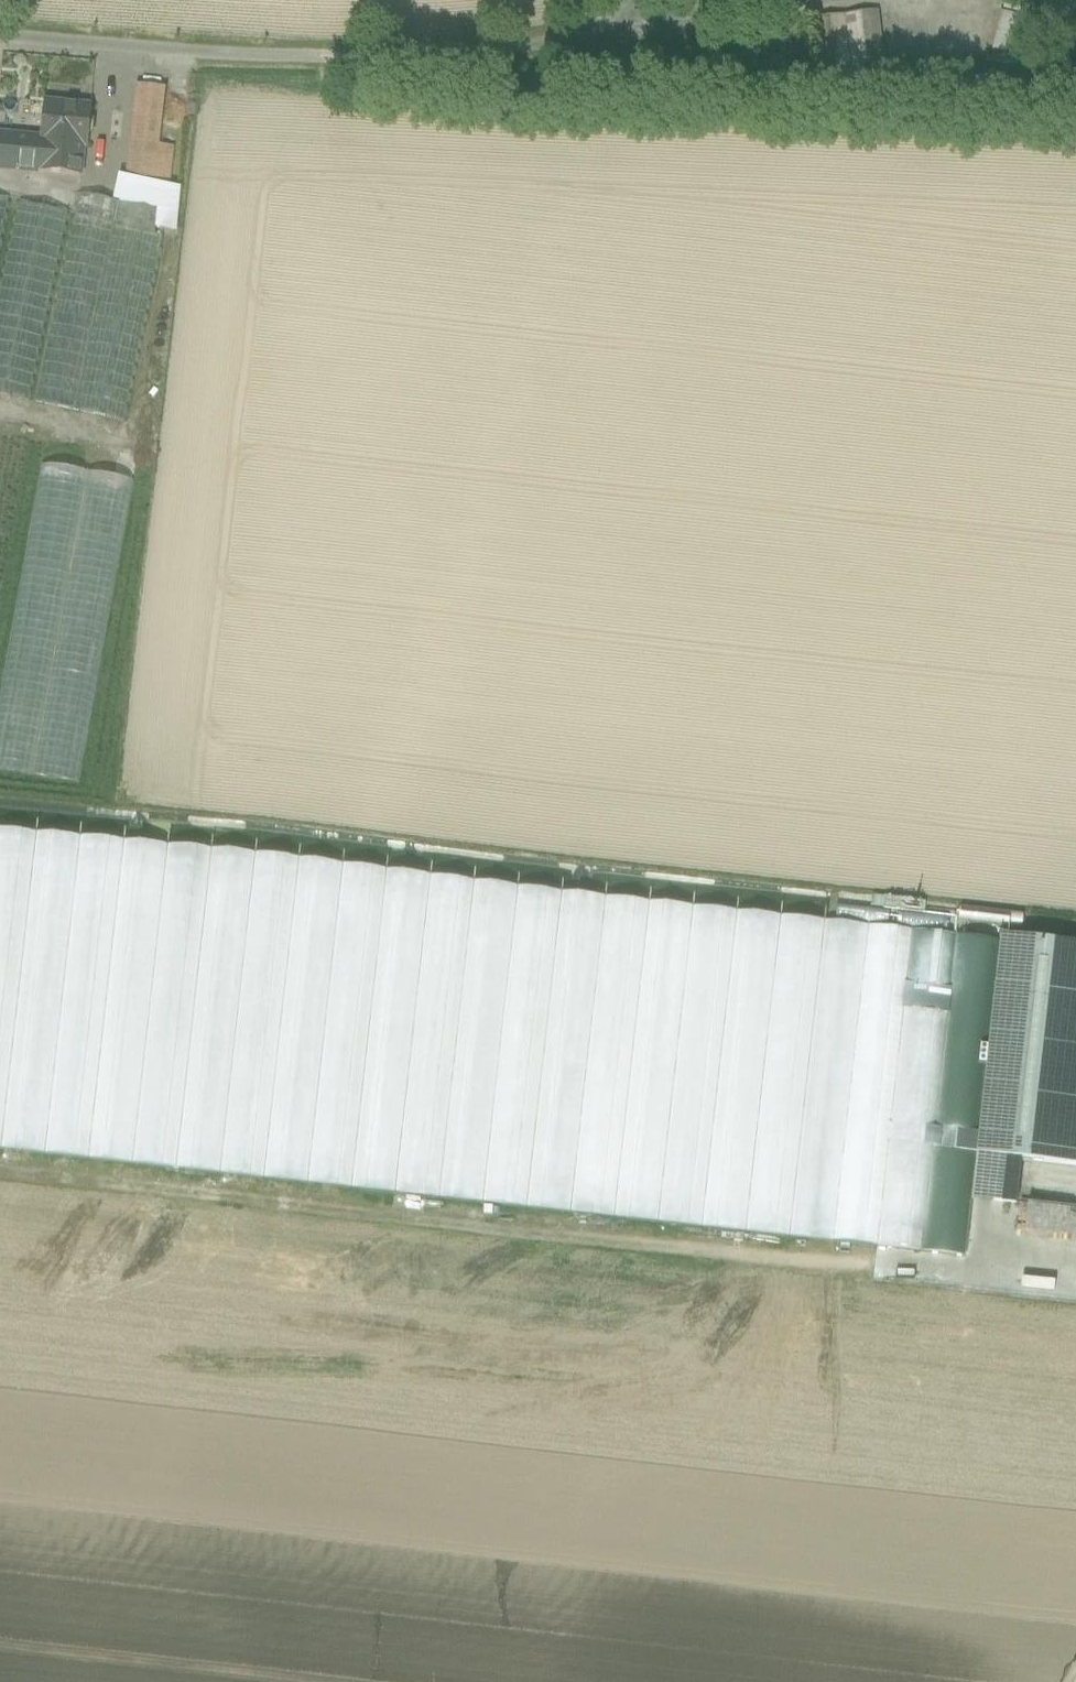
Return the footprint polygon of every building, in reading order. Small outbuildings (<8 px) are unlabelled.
[(875,11),(813,19),(822,85),(884,77),(875,11)] [(164,90),(135,86),(129,143),(158,146),(164,90)] [(45,103),(41,139),(0,135),(0,169),(80,177),(81,162),(77,156),(67,155),(68,145),(87,147),(91,107),(45,103)] [(158,146),(129,143),(124,187),(168,192),(173,148),(158,146)] [(120,201),(79,192),(75,213),(116,222),(115,227),(118,228),(120,219),(117,218),(120,201)] [(0,197),(0,240),(9,199),(0,197)] [(19,201),(0,287),(0,397),(27,403),(68,212),(19,201)] [(116,222),(75,213),(53,315),(94,324),(115,227),(116,222)] [(118,228),(115,227),(94,324),(75,413),(125,424),(165,238),(118,228)] [(94,324),(53,315),(34,404),(75,413),(94,324)] [(0,683),(0,769),(76,784),(133,480),(41,463),(0,683)] [(0,830),(0,1150),(965,1258),(972,1200),(1001,942),(0,830)] [(1002,937),(1001,942),(972,1200),(1016,1205),(1021,1161),(1075,1167),(1075,1122),(1070,1121),(1075,1065),(1075,945),(1002,937)]
